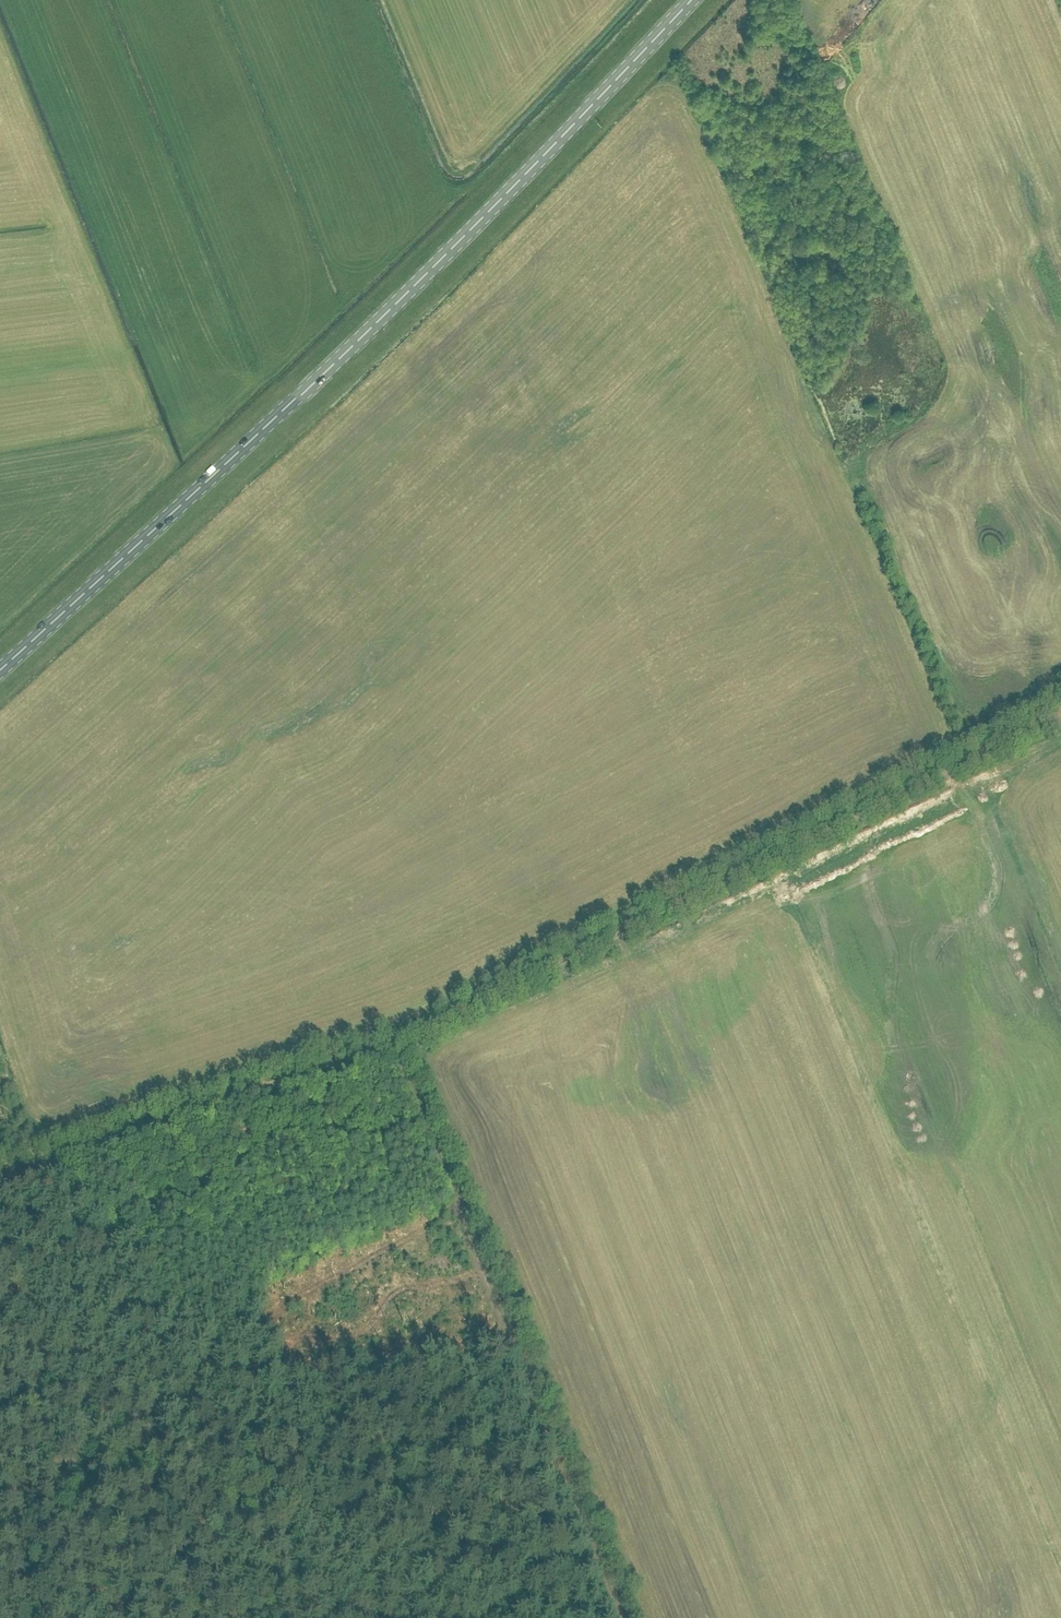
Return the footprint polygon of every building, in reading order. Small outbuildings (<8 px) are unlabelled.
[(1015,646),(1020,659),(1032,654),(1027,642),(1015,646)]
